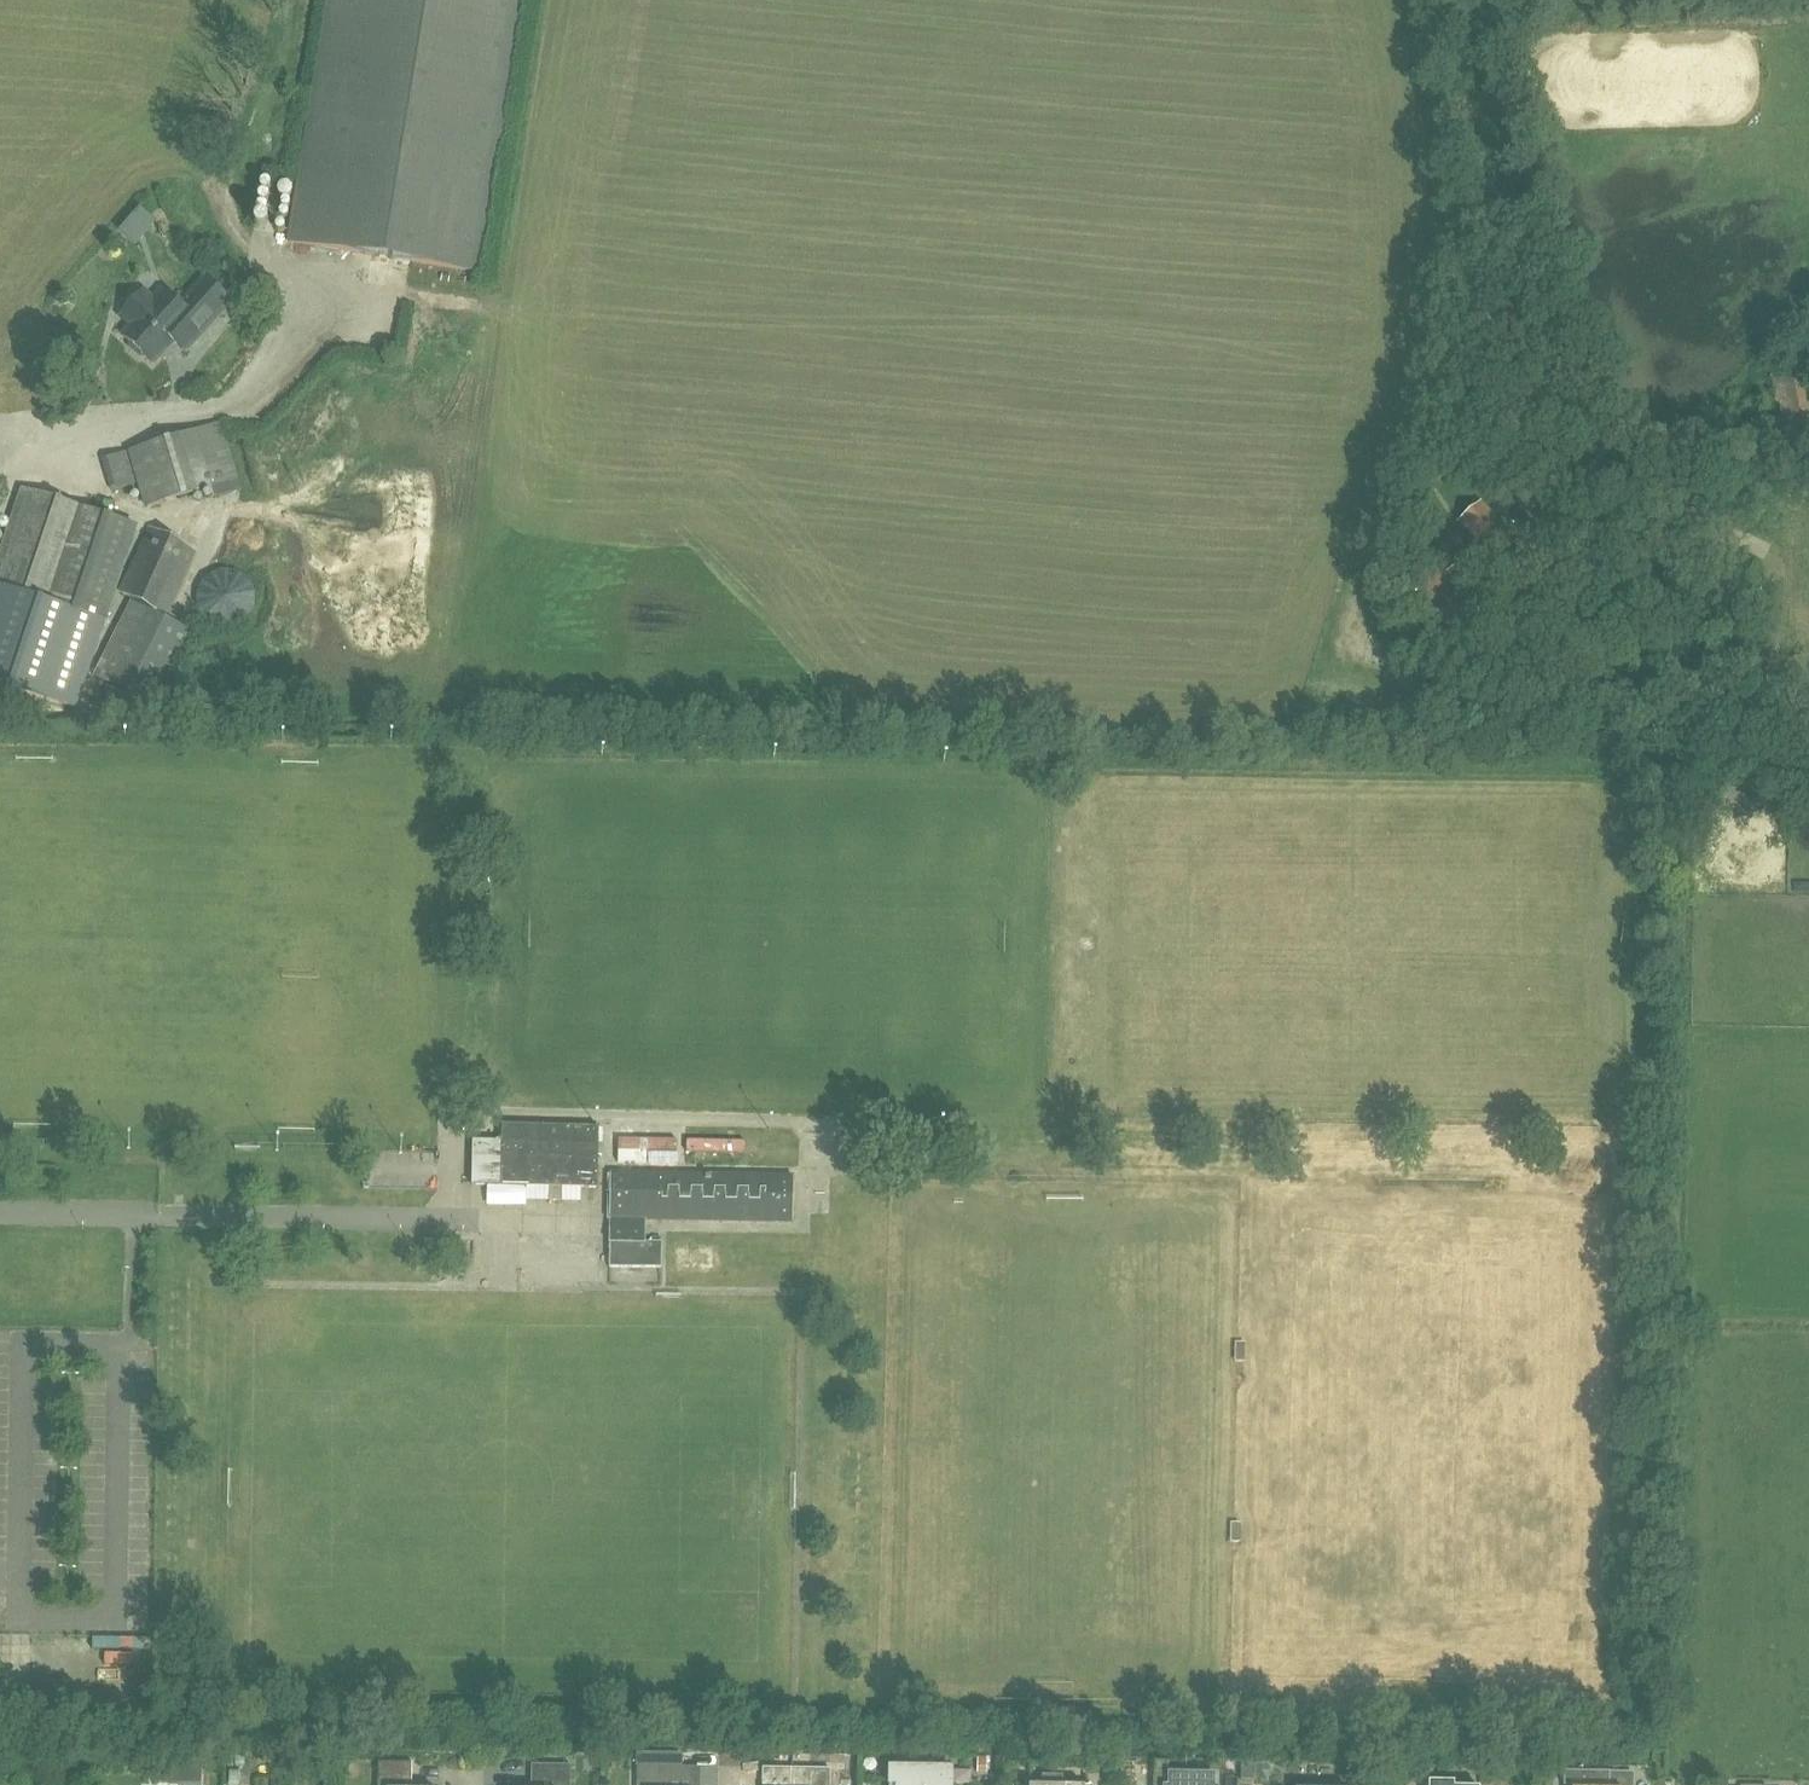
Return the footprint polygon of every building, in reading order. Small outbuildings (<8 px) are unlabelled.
[(285,240),(288,241),(388,257),(480,272),(483,272),(527,0),(325,0),(285,240)] [(139,206),(126,221),(143,236),(156,221),(139,206)] [(118,313),(128,323),(119,334),(126,340),(125,344),(144,362),(148,361),(150,363),(155,367),(159,363),(168,352),(175,343),(189,355),(234,302),(212,282),(185,313),(178,307),(158,288),(149,298),(139,288),(118,313)] [(243,492),(222,423),(128,452),(146,510),(212,490),(215,500),(243,492)] [(110,493),(133,486),(123,453),(100,460),(110,493)] [(76,708),(101,635),(136,526),(24,490),(0,564),(0,683),(76,708)] [(1458,522),(1492,561),(1515,541),(1482,502),(1458,522)] [(195,548),(149,527),(119,594),(165,614),(195,548)] [(1442,551),(1414,574),(1455,623),(1482,600),(1442,551)] [(232,572),(217,572),(204,580),(197,593),(197,608),(204,621),(217,628),(232,628),(245,621),(253,608),(253,593),(245,580),(232,572)] [(1530,591),(1517,603),(1526,614),(1540,602),(1530,591)] [(94,676),(111,684),(155,706),(191,631),(147,610),(130,602),(94,676)] [(526,1142),(525,1186),(548,1187),(547,1198),(563,1199),(564,1187),(597,1188),(599,1128),(502,1125),(502,1141),(526,1142)] [(860,1141),(860,1153),(872,1153),(872,1140),(860,1141)] [(472,1184),(525,1186),(526,1142),(502,1141),(473,1141),(472,1184)] [(608,1218),(610,1218),(645,1219),(791,1221),(792,1176),(611,1173),(611,1193),(608,1192),(608,1218)] [(645,1219),(610,1218),(610,1267),(662,1268),(662,1244),(644,1244),(645,1219)] [(635,1784),(683,1784),(683,1764),(683,1754),(669,1754),(635,1754),(635,1764),(635,1784)] [(977,1755),(977,1757),(977,1772),(987,1772),(987,1757),(987,1756),(977,1755)] [(410,1761),(377,1760),(377,1784),(409,1784),(410,1761)] [(571,1763),(530,1762),(530,1784),(571,1784),(571,1763)] [(181,1783),(181,1763),(153,1763),(153,1783),(181,1783)] [(1266,1765),(1256,1765),(1256,1780),(1266,1780),(1266,1765)] [(829,1767),(788,1766),(788,1784),(829,1784),(829,1767)] [(1527,1766),(1527,1780),(1530,1780),(1541,1769),(1541,1766),(1527,1766)] [(951,1768),(888,1768),(888,1784),(951,1784),(951,1768)] [(1608,1771),(1562,1770),(1561,1784),(1562,1784),(1608,1784),(1608,1771)] [(1212,1775),(1203,1774),(1166,1774),(1165,1784),(1212,1784),(1212,1775)] [(1060,1775),(1041,1775),(1041,1784),(1027,1784),(1060,1784),(1060,1775)]
